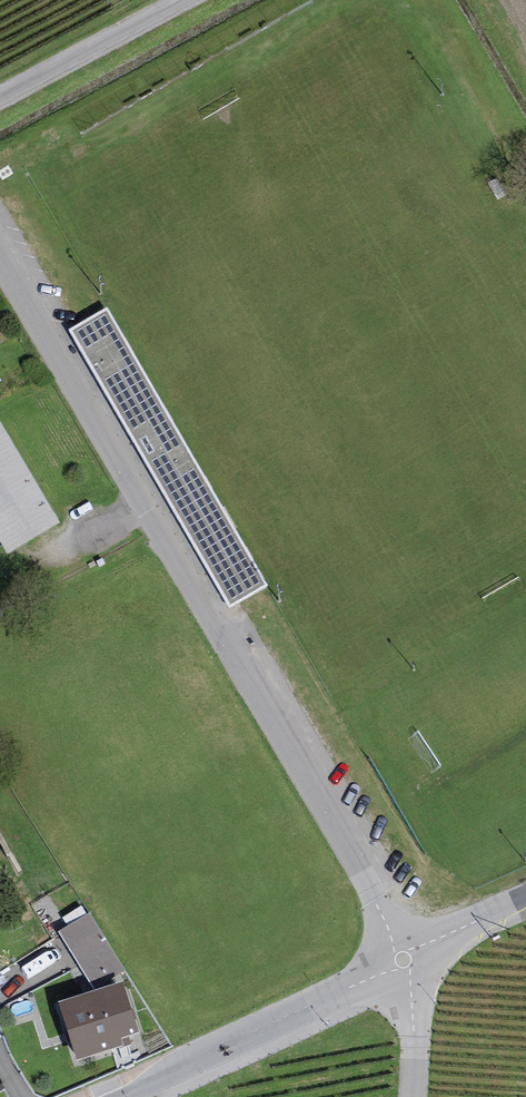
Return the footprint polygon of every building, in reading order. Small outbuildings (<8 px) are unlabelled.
[(108,307),(69,329),(227,606),(266,584),(108,307)] [(0,422),(0,540),(7,552),(58,524),(1,422),(0,422)] [(90,912),(59,931),(86,975),(117,956),(90,912)] [(122,981),(58,1001),(77,1060),(124,1044),(124,1046),(131,1044),(128,1036),(139,1032),(122,981)]
